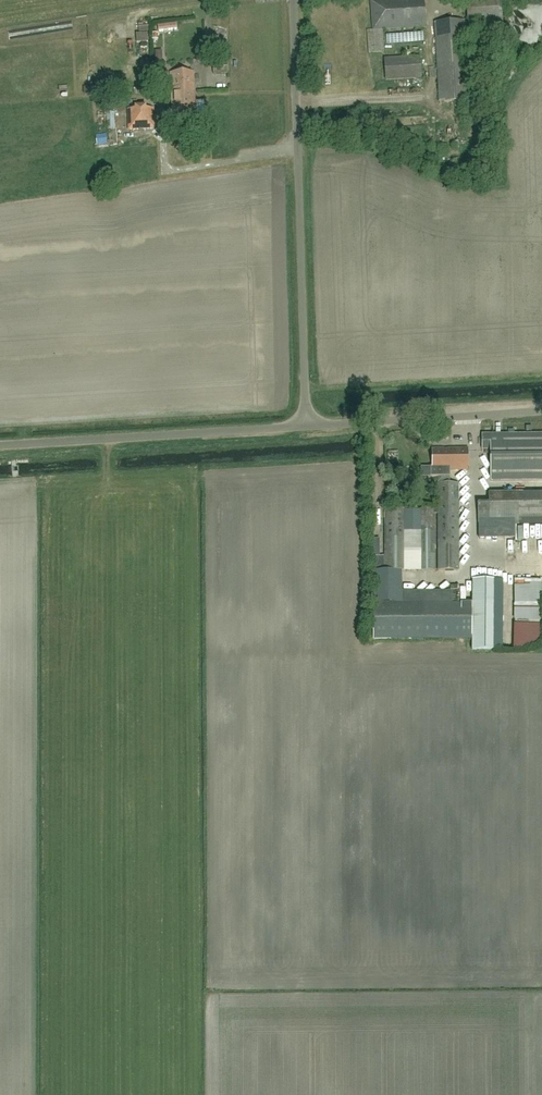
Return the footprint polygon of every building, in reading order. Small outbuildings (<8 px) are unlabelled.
[(426,28),(424,0),(370,0),(372,29),(367,30),(369,53),(384,51),(383,30),(426,28)] [(503,26),(502,0),(466,0),(468,28),(503,26)] [(439,103),(470,100),(465,20),(434,22),(439,103)] [(158,51),(158,62),(166,61),(165,50),(158,51)] [(386,79),(421,77),(420,55),(385,58),(386,79)] [(214,74),(228,74),(227,61),(213,61),(214,74)] [(195,113),(194,92),(194,71),(170,73),(172,114),(195,113)] [(207,100),(199,100),(199,113),(207,113),(207,100)] [(128,130),(155,129),(154,108),(147,108),(147,105),(134,105),(134,108),(127,109),(128,130)] [(118,144),(115,113),(108,114),(108,129),(110,129),(110,136),(109,136),(109,145),(118,144)] [(482,434),(482,450),(491,450),(491,481),(541,481),(541,434),(482,434)] [(450,470),(468,470),(468,448),(432,448),(432,467),(430,467),(431,477),(450,476),(450,470)] [(438,571),(459,571),(458,483),(438,483),(438,571)] [(519,524),(541,523),(541,493),(489,493),(489,503),(478,503),(478,524),(519,524)] [(385,571),(406,571),(406,509),(385,509),(385,571)] [(435,571),(435,509),(418,509),(418,571),(435,571)] [(513,551),(513,539),(499,540),(499,536),(489,536),(489,534),(496,533),(496,527),(482,528),(482,543),(491,542),(491,551),(506,550),(507,551),(513,551)] [(414,619),(414,603),(375,604),(376,620),(414,619)] [(430,606),(431,618),(444,617),(443,606),(430,606)] [(375,621),(375,639),(426,638),(426,620),(375,621)] [(431,639),(444,638),(443,623),(430,623),(431,639)]
